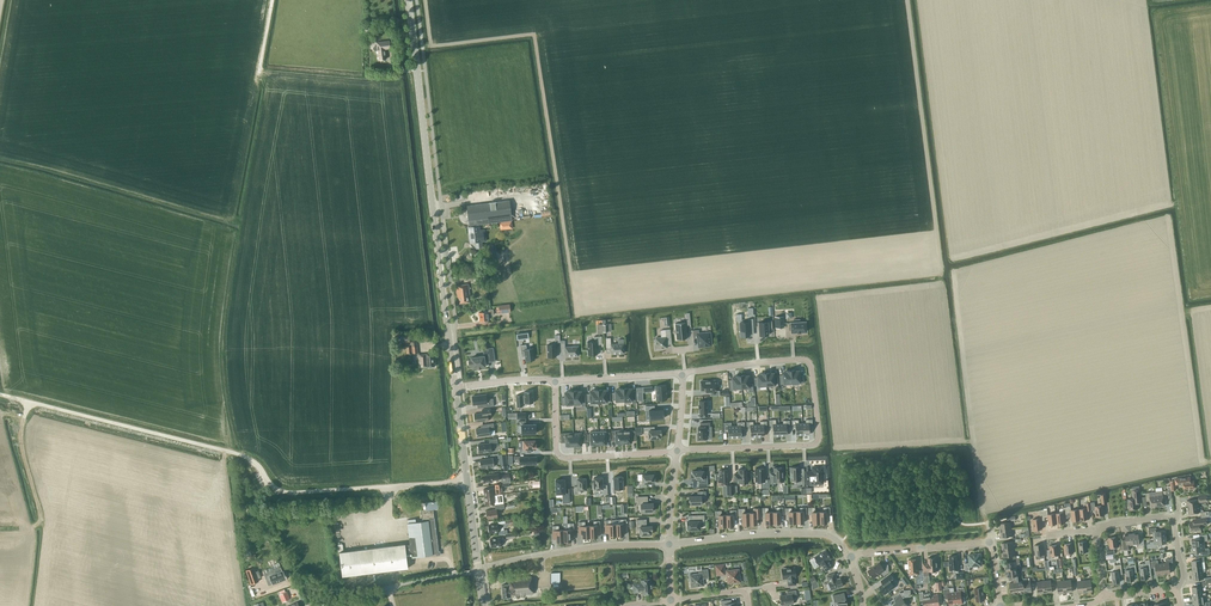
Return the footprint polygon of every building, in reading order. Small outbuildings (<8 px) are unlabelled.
[(386,59),(385,49),(390,49),(389,41),(376,42),(377,45),(375,45),(373,47),(373,50),(375,51),(377,51),(379,60),(386,59)] [(480,224),(484,224),(489,223),(500,222),(512,220),(509,200),(467,206),(467,209),(466,209),(465,209),(464,209),(464,210),(463,210),(462,210),(462,211),(461,211),(461,212),(460,213),(460,214),(460,215),(459,216),(460,218),(460,219),(460,220),(461,220),(461,221),(462,221),(462,222),(463,222),(464,223),(465,223),(466,223),(467,223),(468,223),(469,223),(469,227),(468,227),(469,235),(470,235),(471,243),(475,242),(476,248),(482,247),(481,242),(481,241),(483,241),(482,236),(483,236),(483,232),(482,231),(481,231),(481,230),(480,230),(479,225),(478,226),(478,225),(480,224)] [(500,230),(502,230),(512,228),(511,221),(499,222),(500,230)] [(495,246),(493,246),(493,244),(487,245),(488,253),(494,252),(496,251),(495,246)] [(495,256),(488,257),(487,257),(488,263),(488,265),(496,264),(495,256)] [(479,283),(482,282),(485,282),(484,273),(475,275),(475,273),(467,274),(468,280),(475,279),(475,280),(479,280),(479,283)] [(468,295),(469,295),(468,284),(456,285),(457,297),(458,296),(459,303),(469,302),(468,295)] [(500,313),(510,312),(509,304),(499,305),(500,313)] [(493,309),(487,310),(483,310),(484,312),(479,312),(480,321),(488,320),(488,315),(493,314),(493,309)] [(783,316),(775,317),(775,328),(784,327),(783,316)] [(754,334),(752,319),(748,319),(748,322),(739,323),(740,335),(740,337),(745,336),(750,336),(750,335),(754,335),(754,334)] [(793,322),(790,322),(791,333),(796,333),(796,332),(801,332),(807,332),(806,321),(800,321),(800,319),(793,319),(793,322)] [(759,322),(759,336),(769,335),(768,330),(772,330),(772,321),(767,321),(767,322),(759,322)] [(685,323),(675,324),(677,340),(687,339),(685,323)] [(671,339),(670,329),(661,330),(661,337),(656,338),(656,340),(654,340),(655,344),(656,344),(657,349),(658,349),(658,350),(663,349),(662,348),(668,348),(667,339),(671,339)] [(699,330),(692,330),(693,339),(697,338),(698,338),(699,346),(711,345),(710,333),(699,334),(699,330)] [(406,354),(418,353),(417,341),(410,341),(409,335),(403,336),(403,342),(405,342),(406,354)] [(594,341),(587,342),(588,355),(597,355),(597,345),(602,344),(601,336),(594,337),(594,341)] [(610,338),(606,338),(606,347),(611,347),(611,353),(611,354),(624,353),(623,344),(623,340),(618,340),(618,344),(611,344),(610,338)] [(579,356),(578,346),(566,347),(565,347),(565,340),(561,340),(560,340),(561,350),(565,350),(565,355),(565,356),(566,356),(579,356)] [(526,361),(535,360),(533,348),(527,349),(526,344),(520,345),(521,357),(525,357),(526,361)] [(547,357),(556,357),(555,344),(547,345),(547,357)] [(485,363),(492,362),(495,361),(493,348),(487,349),(487,354),(484,354),(484,356),(471,358),(471,359),(468,360),(469,361),(469,365),(469,367),(472,366),(472,368),(477,367),(477,369),(481,368),(481,367),(485,366),(485,363)] [(419,368),(434,366),(433,353),(418,354),(419,368)] [(786,370),(786,371),(782,371),(782,375),(779,375),(780,384),(784,384),(784,383),(791,383),(792,385),(791,371),(791,370),(786,370)] [(800,370),(795,370),(791,370),(791,371),(792,385),(800,385),(800,383),(803,383),(803,376),(800,376),(800,370)] [(765,373),(767,387),(775,386),(774,383),(778,383),(777,376),(775,376),(774,372),(770,373),(770,372),(765,373)] [(756,374),(757,378),(754,378),(755,385),(759,385),(759,386),(766,385),(766,387),(767,387),(765,373),(760,373),(760,374),(756,374)] [(730,390),(741,389),(740,376),(740,375),(735,376),(731,376),(731,380),(729,380),(730,390)] [(740,375),(740,376),(741,389),(749,388),(749,392),(753,391),(752,384),(750,384),(749,375),(745,375),(740,375)] [(714,381),(700,381),(701,390),(706,390),(706,392),(709,392),(709,396),(719,395),(719,391),(715,391),(714,381)] [(652,387),(643,387),(644,392),(652,392),(652,390),(656,390),(656,400),(666,399),(666,394),(667,394),(666,390),(665,385),(655,386),(655,387),(652,387)] [(618,388),(614,389),(614,392),(612,393),(612,400),(616,400),(616,402),(624,402),(624,403),(623,388),(618,388)] [(623,388),(624,403),(636,403),(635,391),(632,391),(632,388),(628,388),(623,388)] [(591,404),(599,403),(598,390),(598,389),(593,389),(593,390),(589,390),(589,394),(587,394),(587,401),(591,401),(591,404)] [(598,389),(598,390),(599,403),(607,403),(606,400),(610,400),(610,393),(607,393),(607,389),(603,389),(598,389)] [(566,406),(574,406),(573,391),(573,390),(568,391),(564,391),(564,398),(561,398),(562,405),(566,405),(566,406)] [(574,406),(585,405),(584,394),(582,394),(582,391),(578,391),(578,390),(573,390),(573,391),(574,406)] [(522,394),(516,395),(517,407),(522,406),(522,404),(533,403),(532,391),(524,391),(524,395),(522,395),(522,394)] [(477,408),(494,406),(493,398),(487,399),(486,395),(472,396),(473,405),(477,404),(477,408)] [(708,413),(707,401),(699,401),(699,405),(699,410),(699,414),(708,413)] [(649,410),(650,419),(663,418),(663,409),(654,409),(654,406),(645,406),(646,410),(649,410)] [(491,415),(490,408),(482,409),(482,413),(474,414),(475,422),(488,421),(488,416),(491,415)] [(779,423),(776,423),(776,419),(769,420),(769,428),(773,428),(773,437),(777,437),(777,436),(780,436),(779,423)] [(809,426),(812,426),(812,419),(805,419),(806,422),(802,422),(802,435),(809,435),(809,426)] [(786,427),(790,427),(789,420),(783,420),(783,423),(779,423),(780,436),(787,436),(786,427)] [(802,422),(799,423),(799,420),(792,420),(792,427),(795,427),(796,435),(802,435),(802,422)] [(536,433),(535,424),(526,424),(526,421),(519,421),(519,425),(521,425),(522,433),(536,433)] [(757,424),(753,424),(753,421),(746,422),(747,429),(750,429),(750,437),(757,437),(757,424)] [(764,428),(767,428),(767,421),(760,421),(760,424),(757,424),(757,437),(764,437),(764,428)] [(698,435),(697,436),(697,440),(702,440),(702,439),(707,439),(706,427),(707,427),(710,427),(709,422),(700,423),(700,426),(700,427),(698,427),(698,433),(698,435)] [(730,422),(723,423),(724,430),(727,430),(727,438),(734,438),(734,425),(731,425),(730,422)] [(737,425),(734,425),(734,438),(741,437),(741,429),(744,429),(744,422),(737,422),(737,425)] [(494,430),(493,423),(482,424),(482,425),(483,425),(483,428),(476,429),(477,437),(490,435),(489,431),(494,430)] [(661,429),(655,429),(654,426),(643,427),(644,434),(647,434),(648,439),(649,439),(650,439),(650,440),(655,440),(655,439),(661,439),(661,435),(662,435),(661,429)] [(623,429),(623,430),(624,443),(631,442),(631,441),(632,441),(636,441),(635,430),(623,431),(623,430),(623,429)] [(606,430),(598,431),(599,444),(606,444),(606,440),(610,439),(609,432),(606,432),(606,430)] [(615,430),(611,431),(612,440),(615,440),(616,440),(616,443),(624,443),(623,430),(615,430)] [(590,434),(587,434),(587,441),(590,441),(591,441),(591,444),(599,444),(598,431),(590,431),(590,432),(590,434)] [(573,432),(560,433),(561,443),(565,442),(566,442),(566,446),(574,445),(573,432)] [(573,432),(574,445),(582,445),(581,442),(582,442),(585,441),(585,434),(581,434),(581,433),(573,434),(573,433),(573,432)] [(498,445),(497,439),(489,440),(490,443),(478,445),(478,449),(478,453),(479,453),(492,451),(491,446),(498,445)] [(520,449),(520,453),(527,452),(527,449),(536,449),(536,444),(535,444),(535,440),(529,440),(529,439),(525,440),(525,441),(522,441),(522,449),(520,449)] [(498,454),(500,465),(507,464),(506,453),(498,454)] [(536,457),(519,457),(519,456),(515,456),(515,460),(520,460),(520,464),(536,464),(536,457)] [(480,460),(481,468),(494,466),(493,458),(480,460)] [(812,472),(807,472),(807,484),(813,484),(814,484),(823,483),(823,481),(823,467),(820,467),(820,466),(815,466),(815,467),(812,467),(812,472)] [(784,481),(783,467),(774,468),(774,475),(770,475),(771,483),(774,483),(774,482),(784,481)] [(800,476),(800,467),(790,467),(791,481),(797,480),(797,483),(800,483),(800,484),(804,484),(804,476),(800,476)] [(761,488),(770,488),(769,479),(765,479),(765,468),(755,468),(756,482),(761,481),(761,488)] [(704,470),(702,470),(702,469),(697,469),(698,470),(691,470),(692,474),(691,474),(691,480),(700,480),(700,486),(708,486),(707,479),(705,479),(705,471),(704,471),(704,470)] [(728,469),(722,469),(719,469),(719,473),(715,473),(715,480),(718,480),(718,482),(730,482),(730,477),(729,477),(728,469)] [(748,483),(747,469),(738,469),(738,474),(734,474),(735,481),(739,481),(739,483),(748,483)] [(506,478),(505,474),(499,475),(498,473),(482,476),(483,483),(492,482),(492,480),(501,479),(501,484),(508,483),(510,483),(510,478),(506,478)] [(639,481),(639,487),(647,487),(646,484),(655,483),(655,477),(654,477),(654,473),(648,474),(648,473),(643,474),(644,480),(639,481)] [(607,485),(606,485),(602,485),(602,477),(601,477),(601,476),(597,477),(597,478),(594,478),(594,484),(593,484),(593,488),(594,488),(594,491),(603,491),(603,495),(608,494),(607,485)] [(621,476),(613,477),(613,489),(622,488),(621,476)] [(578,479),(577,479),(578,486),(574,487),(574,494),(581,493),(581,490),(586,490),(585,478),(582,478),(582,477),(578,478),(578,479)] [(1191,481),(1190,477),(1174,479),(1175,481),(1170,481),(1171,490),(1176,490),(1175,484),(1183,483),(1184,489),(1195,488),(1194,481),(1191,481)] [(564,479),(555,480),(556,494),(556,498),(562,497),(563,503),(570,503),(569,488),(565,489),(564,479)] [(509,486),(508,483),(501,484),(495,485),(495,488),(493,488),(483,489),(484,496),(494,495),(493,493),(496,493),(503,492),(502,487),(509,486)] [(1141,503),(1140,490),(1139,486),(1131,487),(1133,499),(1128,499),(1129,510),(1137,509),(1137,504),(1141,503)] [(1163,499),(1167,499),(1166,490),(1156,492),(1157,506),(1164,506),(1163,499)] [(701,499),(706,499),(706,491),(697,491),(698,495),(688,495),(689,502),(690,502),(690,505),(696,505),(696,506),(700,506),(700,505),(702,505),(701,499)] [(1151,507),(1157,506),(1156,492),(1145,493),(1146,497),(1142,497),(1143,502),(1150,501),(1151,507)] [(484,496),(485,504),(495,503),(495,505),(503,503),(502,494),(494,495),(484,496)] [(1208,502),(1207,494),(1198,495),(1199,503),(1208,502)] [(653,502),(648,503),(648,496),(637,496),(638,504),(639,504),(640,512),(641,512),(641,513),(653,512),(652,509),(653,509),(653,502)] [(407,518),(407,520),(408,523),(407,523),(410,544),(405,545),(405,544),(339,553),(342,577),(408,568),(407,557),(411,556),(411,557),(432,555),(432,554),(439,554),(433,509),(438,508),(437,501),(425,502),(426,510),(421,510),(422,519),(429,518),(429,521),(428,521),(416,522),(415,517),(407,518)] [(1103,505),(1095,506),(1094,502),(1090,502),(1091,510),(1095,509),(1096,517),(1104,516),(1103,505)] [(1071,510),(1070,505),(1070,503),(1066,503),(1067,507),(1067,513),(1071,513),(1072,521),(1080,520),(1079,509),(1071,510)] [(1079,509),(1080,520),(1088,519),(1087,511),(1091,510),(1090,503),(1086,503),(1087,508),(1079,509)] [(501,509),(504,508),(504,504),(495,506),(495,509),(486,510),(487,519),(498,517),(497,513),(502,512),(501,509)] [(1199,509),(1198,506),(1187,507),(1188,514),(1200,512),(1201,517),(1210,515),(1210,512),(1209,512),(1209,511),(1203,512),(1203,510),(1199,509)] [(773,523),(772,512),(768,512),(768,507),(761,508),(762,515),(765,515),(766,524),(773,523)] [(772,512),(773,523),(776,523),(776,524),(779,524),(779,523),(780,523),(780,514),(783,514),(783,507),(776,507),(777,512),(772,512)] [(804,514),(806,514),(806,507),(800,507),(800,511),(796,511),(796,523),(804,523),(804,514)] [(819,511),(815,511),(815,507),(808,508),(808,515),(811,515),(812,524),(820,524),(819,511)] [(827,514),(830,514),(830,507),(823,507),(823,511),(819,511),(820,524),(827,523),(827,514)] [(1067,514),(1067,513),(1067,507),(1063,508),(1063,509),(1059,509),(1060,513),(1055,513),(1057,524),(1065,523),(1064,515),(1067,514)] [(750,524),(749,513),(745,513),(745,508),(738,509),(739,516),(742,516),(742,525),(750,524)] [(753,512),(749,513),(750,524),(757,524),(757,515),(760,515),(760,508),(753,508),(753,512)] [(796,511),(792,511),(791,508),(785,508),(785,514),(788,514),(788,524),(796,523),(796,511)] [(1043,510),(1043,509),(1039,510),(1040,518),(1032,519),(1034,530),(1042,529),(1041,521),(1044,520),(1044,517),(1043,510)] [(726,526),(726,515),(722,515),(722,510),(715,511),(715,518),(719,518),(719,527),(726,526)] [(726,515),(726,526),(729,526),(729,527),(733,527),(733,526),(734,526),(733,517),(737,517),(736,510),(730,510),(730,514),(726,515)] [(1057,524),(1055,513),(1048,514),(1047,510),(1043,510),(1044,517),(1048,517),(1049,525),(1057,524)] [(693,521),(687,521),(687,526),(688,526),(688,530),(694,529),(694,530),(698,530),(698,529),(699,529),(699,521),(705,521),(704,515),(692,515),(692,519),(693,519),(693,521)] [(1200,525),(1208,524),(1207,521),(1207,517),(1193,519),(1193,523),(1189,523),(1190,531),(1201,530),(1200,525)] [(605,524),(605,529),(605,533),(608,533),(609,536),(616,536),(615,519),(605,520),(605,524)] [(626,519),(615,519),(616,536),(624,535),(624,532),(627,532),(627,528),(627,523),(626,523),(626,519)] [(652,525),(647,525),(646,519),(637,519),(637,524),(639,524),(639,526),(639,535),(652,535),(651,531),(652,531),(652,525)] [(589,525),(585,526),(585,521),(578,522),(579,526),(578,526),(579,535),(582,535),(582,538),(589,538),(589,525)] [(600,525),(600,521),(593,521),(593,525),(589,525),(589,538),(598,537),(597,534),(601,534),(600,525)] [(1000,530),(1012,529),(1011,522),(999,523),(1000,530)] [(500,528),(504,527),(503,523),(498,524),(488,525),(489,533),(499,532),(499,535),(507,534),(507,530),(500,530),(500,528)] [(563,523),(563,530),(564,541),(567,541),(567,542),(570,542),(570,541),(571,541),(571,538),(574,538),(574,532),(574,523),(567,523),(563,523)] [(559,525),(552,526),(553,533),(553,539),(556,539),(557,542),(557,543),(561,543),(561,542),(564,541),(563,530),(559,530),(559,525)] [(1153,538),(1166,536),(1165,530),(1156,531),(1156,527),(1148,528),(1149,535),(1153,534),(1153,538)] [(1001,537),(1013,536),(1012,529),(1000,530),(1001,537)] [(1143,539),(1139,539),(1138,532),(1131,533),(1133,545),(1136,544),(1137,548),(1143,548),(1143,545),(1144,545),(1143,539)] [(1130,545),(1133,545),(1131,533),(1125,534),(1126,538),(1122,538),(1124,556),(1128,555),(1128,550),(1130,549),(1130,545)] [(1204,545),(1204,541),(1208,541),(1207,534),(1199,535),(1200,539),(1191,540),(1192,546),(1204,545)] [(1158,544),(1166,543),(1166,536),(1153,538),(1154,541),(1150,542),(1150,544),(1147,545),(1147,549),(1158,547),(1158,544)] [(501,542),(504,541),(503,537),(500,538),(490,539),(491,547),(501,546),(501,542)] [(1114,548),(1118,547),(1117,537),(1108,538),(1109,545),(1106,546),(1107,555),(1115,554),(1114,548)] [(1088,557),(1092,557),(1091,549),(1088,549),(1087,541),(1078,542),(1080,553),(1088,551),(1088,557)] [(1002,550),(1014,549),(1013,542),(1001,543),(1002,550)] [(1065,554),(1073,553),(1072,543),(1064,544),(1065,554)] [(1044,555),(1043,544),(1034,545),(1036,559),(1044,558),(1044,555)] [(1052,556),(1059,555),(1058,545),(1049,546),(1050,549),(1047,550),(1049,560),(1050,560),(1051,560),(1052,559),(1052,557),(1052,556)] [(1201,551),(1202,555),(1209,554),(1208,548),(1205,548),(1204,545),(1192,546),(1193,552),(1201,551)] [(1011,556),(1015,555),(1014,549),(1002,550),(1003,557),(1011,556)] [(828,560),(830,559),(825,550),(814,557),(816,560),(814,560),(816,564),(818,563),(819,565),(821,564),(825,571),(833,567),(828,560)] [(965,563),(965,571),(970,570),(970,567),(978,566),(978,564),(981,564),(981,554),(968,555),(969,563),(965,563)] [(957,556),(949,556),(950,561),(949,561),(949,570),(953,570),(953,574),(956,574),(956,572),(959,572),(959,570),(959,569),(959,561),(958,561),(957,556)] [(1193,571),(1202,569),(1201,562),(1205,562),(1204,556),(1196,557),(1196,560),(1191,561),(1193,571)] [(928,571),(939,570),(938,566),(937,566),(937,557),(928,558),(928,566),(923,567),(923,571),(924,576),(929,576),(928,571)] [(1169,566),(1173,565),(1172,558),(1165,559),(1166,563),(1162,564),(1163,574),(1170,573),(1169,566)] [(923,571),(923,570),(919,571),(918,567),(917,559),(908,560),(910,575),(917,574),(918,578),(916,578),(916,584),(924,583),(923,576),(924,576),(923,571)] [(1151,570),(1150,563),(1149,560),(1145,560),(1145,564),(1144,564),(1144,563),(1139,564),(1140,568),(1141,579),(1148,578),(1147,571),(1151,570)] [(1163,574),(1162,564),(1158,564),(1158,560),(1151,561),(1152,568),(1155,567),(1156,575),(1163,574)] [(1017,568),(1016,561),(1013,562),(1004,563),(1005,570),(1017,568)] [(884,576),(889,572),(888,565),(881,565),(879,562),(871,568),(868,569),(868,570),(868,571),(869,572),(869,575),(871,575),(873,579),(881,573),(884,576)] [(716,575),(725,574),(723,564),(715,565),(716,575)] [(1119,575),(1122,574),(1121,564),(1115,565),(1116,571),(1111,572),(1113,583),(1120,582),(1119,575)] [(1133,573),(1137,572),(1136,565),(1129,566),(1130,570),(1126,570),(1127,581),(1134,580),(1133,573)] [(252,567),(244,570),(249,584),(257,581),(256,578),(259,577),(256,570),(253,571),(252,567)] [(794,567),(781,569),(783,579),(787,578),(788,585),(796,584),(795,577),(796,577),(794,567)] [(1006,577),(1009,576),(1009,580),(1014,580),(1014,582),(1010,583),(1011,595),(1018,594),(1025,593),(1023,581),(1019,582),(1018,575),(1017,568),(1005,570),(1006,577)] [(698,570),(699,574),(690,575),(691,582),(690,582),(691,588),(696,587),(696,586),(703,585),(702,579),(708,578),(707,569),(701,570),(698,570)] [(1202,571),(1205,571),(1205,569),(1202,569),(1193,571),(1194,580),(1203,579),(1202,571)] [(283,578),(285,577),(283,571),(275,575),(273,570),(266,573),(268,577),(265,578),(268,585),(262,588),(264,592),(276,587),(274,583),(284,579),(283,578)] [(561,581),(561,570),(552,571),(552,581),(561,581)] [(727,571),(728,582),(735,581),(735,582),(740,582),(740,576),(739,576),(738,570),(727,571)] [(843,586),(840,578),(836,579),(834,573),(826,576),(829,582),(828,582),(831,590),(843,586)] [(892,584),(896,581),(891,574),(881,581),(883,584),(879,587),(882,590),(882,591),(883,594),(884,594),(885,594),(895,587),(892,584)] [(510,596),(533,594),(532,576),(508,578),(509,584),(502,585),(501,585),(502,585),(503,598),(510,597),(510,596)] [(817,582),(814,576),(809,579),(812,585),(817,582)] [(633,584),(634,593),(642,592),(643,595),(653,593),(652,588),(653,588),(653,587),(653,585),(652,584),(651,584),(651,579),(641,580),(641,583),(633,584)] [(1025,593),(1032,592),(1030,580),(1023,581),(1025,593)] [(1045,593),(1052,592),(1051,580),(1044,581),(1045,593)] [(1065,592),(1072,592),(1071,580),(1064,581),(1065,592)] [(1078,593),(1085,592),(1084,580),(1077,581),(1078,593)] [(1085,592),(1092,591),(1091,580),(1084,580),(1085,592)] [(1038,594),(1045,593),(1044,581),(1037,582),(1038,594)] [(1058,593),(1065,592),(1064,581),(1057,581),(1058,593)] [(1193,596),(1203,595),(1206,595),(1205,592),(1202,593),(1201,586),(1192,587),(1193,596)] [(961,597),(965,597),(964,587),(957,588),(958,592),(954,592),(956,604),(962,603),(961,597)] [(956,604),(954,592),(950,593),(950,588),(943,589),(945,599),(948,599),(949,605),(956,604)] [(976,601),(984,600),(983,588),(974,589),(976,601)] [(797,598),(796,590),(787,591),(787,595),(780,596),(781,605),(793,604),(792,598),(797,598)] [(902,596),(904,595),(904,597),(911,596),(911,590),(904,590),(904,592),(900,593),(900,592),(893,597),(897,602),(895,604),(893,605),(907,605),(908,605),(903,599),(904,598),(902,596)] [(281,594),(279,595),(283,602),(290,599),(287,591),(285,592),(281,594)] [(931,595),(930,593),(923,594),(923,592),(919,592),(920,601),(924,601),(924,605),(932,605),(931,595)] [(845,598),(844,593),(832,595),(834,601),(836,601),(837,605),(847,605),(846,598),(845,598)] [(938,594),(931,595),(932,605),(940,605),(938,594)] [(1193,596),(1194,605),(1199,605),(1210,605),(1210,601),(1204,602),(1203,595),(1193,596)]
